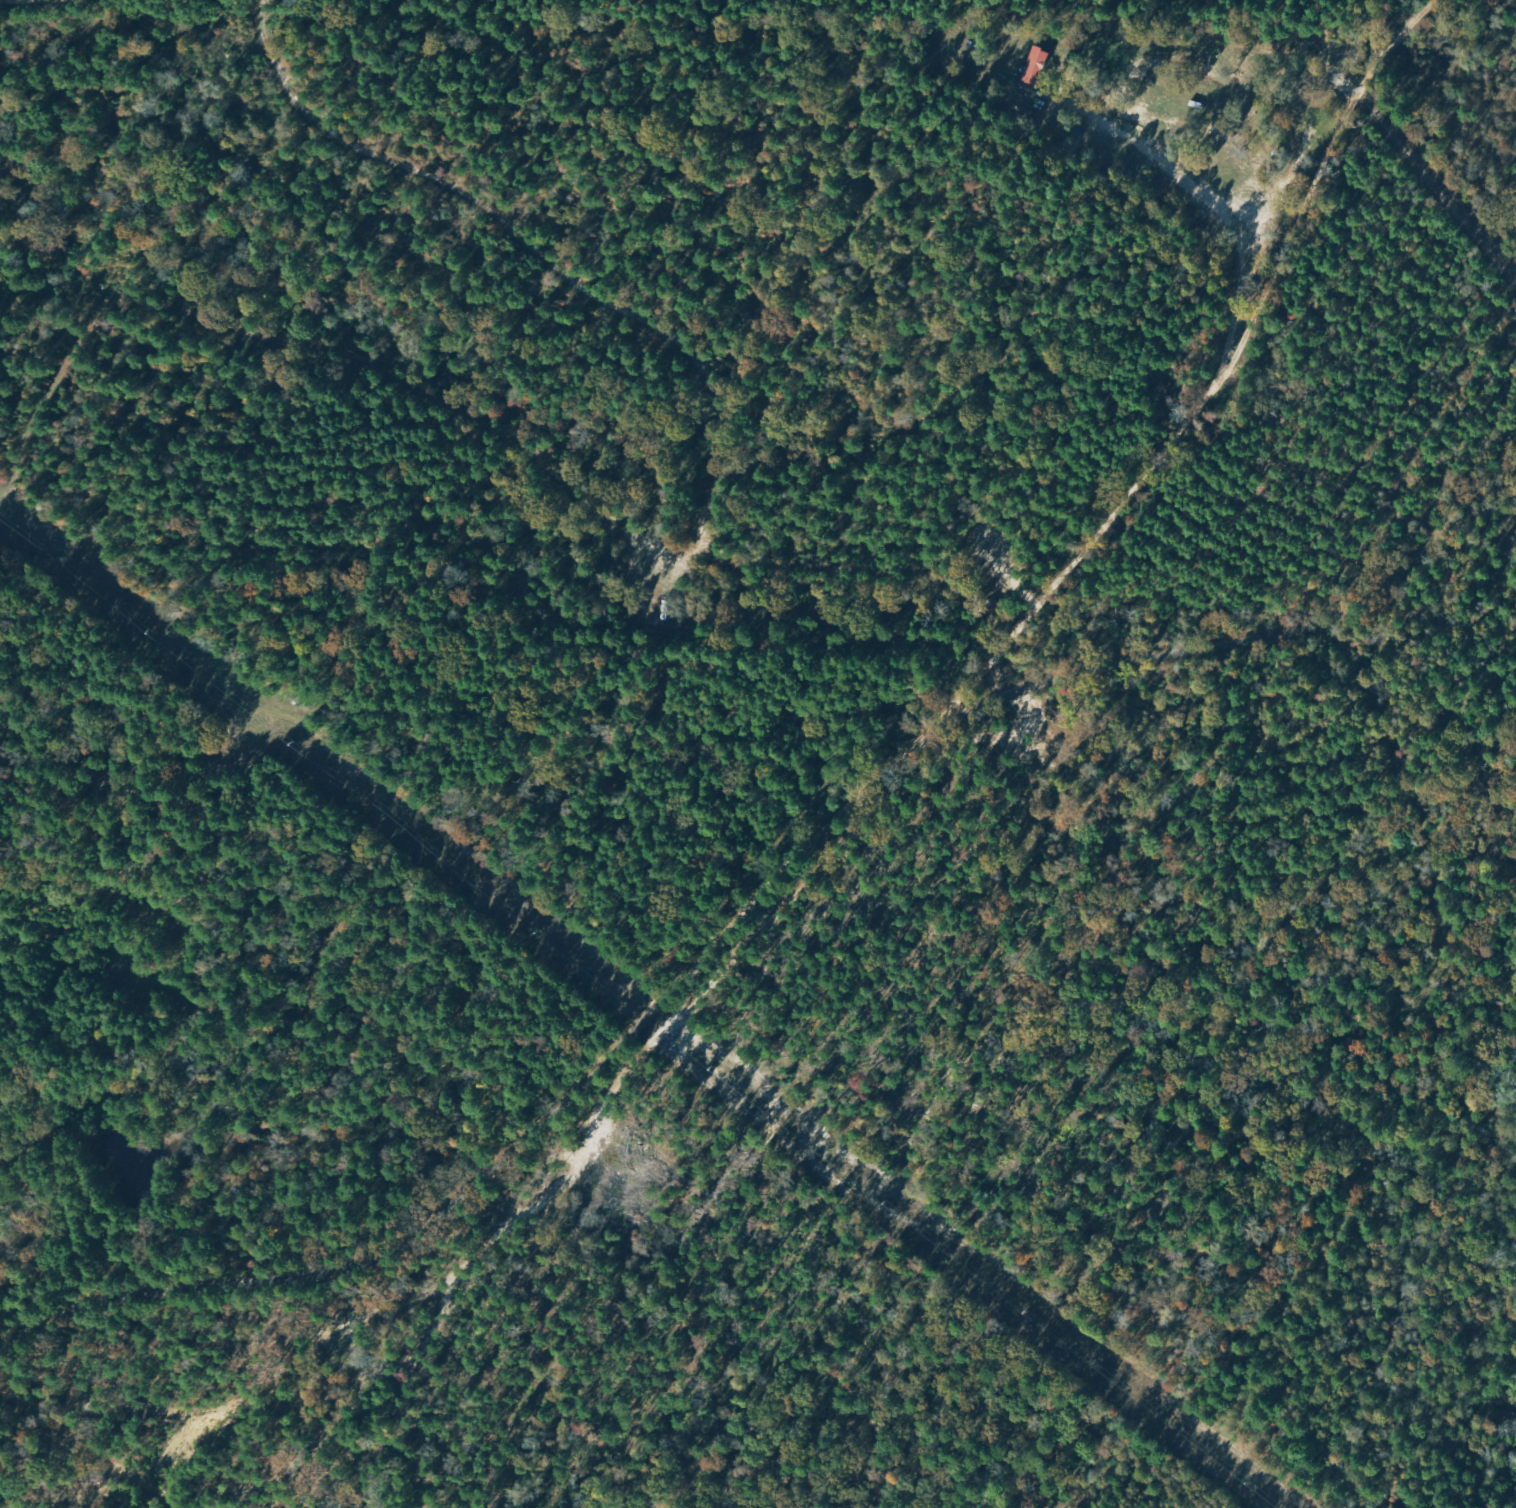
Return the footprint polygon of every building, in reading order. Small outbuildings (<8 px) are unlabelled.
[(1040,87),(1052,52),(1035,47),(1023,81),(1040,87)]
